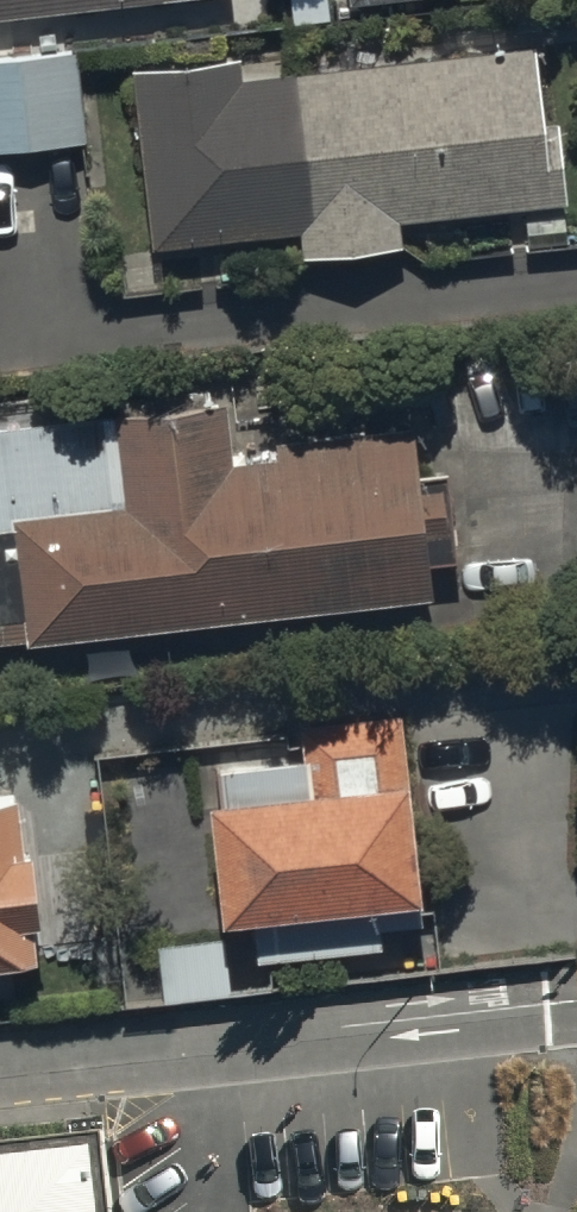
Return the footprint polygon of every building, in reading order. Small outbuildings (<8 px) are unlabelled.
[(240,0),(0,0),(0,28),(240,0)] [(354,11),(454,0),(352,0),(354,11)] [(550,132),(541,51),(249,84),(247,65),(135,78),(156,259),(304,242),(307,268),(409,256),(406,230),(572,211),(563,131),(550,132)] [(91,147),(82,57),(0,65),(0,156),(91,147)] [(441,609),(421,432),(279,448),(281,461),(241,466),(235,408),(0,434),(0,650),(33,646),(34,655),(441,609)] [(432,923),(409,721),(304,733),(308,768),(223,777),(228,820),(218,821),(232,941),(262,938),(265,969),(386,955),(384,938),(429,933),(428,923),(432,923)] [(27,809),(0,812),(0,984),(49,978),(45,945),(53,944),(43,866),(34,867),(27,809)] [(236,944),(163,953),(170,1010),(243,1002),(236,944)] [(111,1152),(0,1164),(0,1211),(117,1211),(111,1152)]
